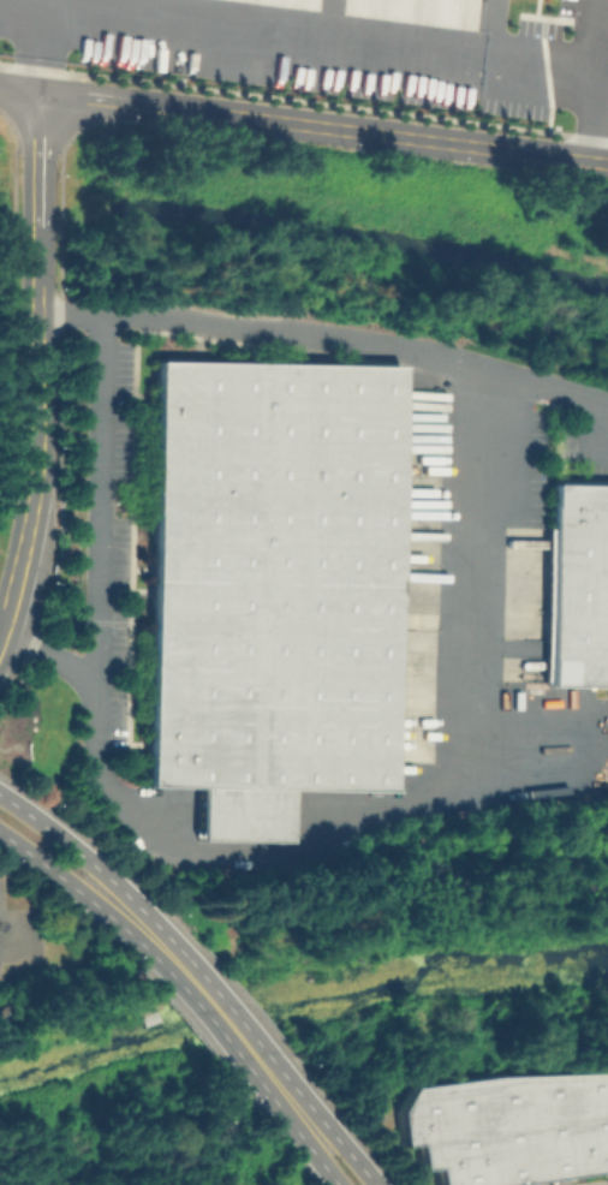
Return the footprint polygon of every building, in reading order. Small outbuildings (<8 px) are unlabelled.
[(151,361),(401,364),(395,786),(286,784),(286,841),(193,840),(195,781),(145,780),(151,361)] [(553,484),(607,486),(607,688),(548,686),(553,484)] [(607,1170),(499,1184),(435,1184),(433,1168),(417,1171),(413,1143),(394,1145),(391,1112),(405,1088),(495,1076),(607,1072),(607,1170)]
